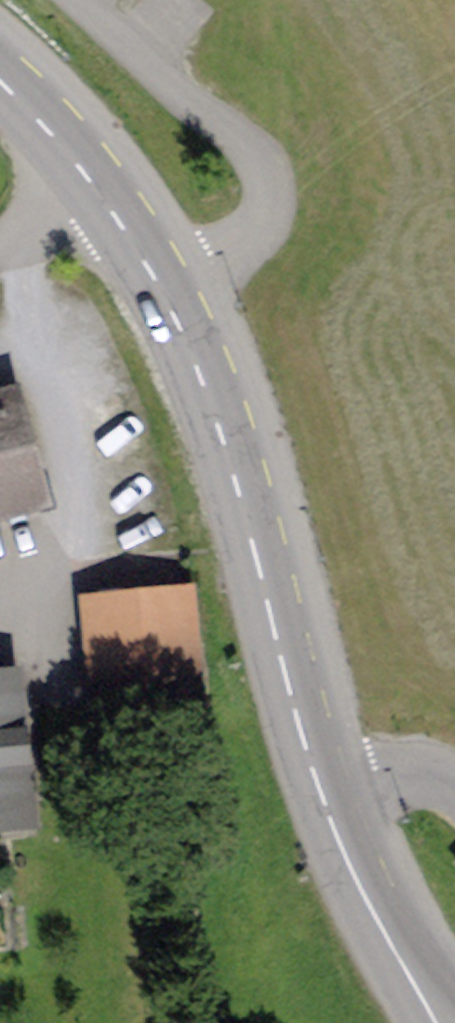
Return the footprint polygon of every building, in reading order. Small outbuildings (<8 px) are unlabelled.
[(0,412),(0,501),(29,493),(6,410),(0,412)] [(182,602),(96,610),(104,704),(190,695),(182,602)] [(0,688),(0,809),(25,807),(13,687),(0,688)]
